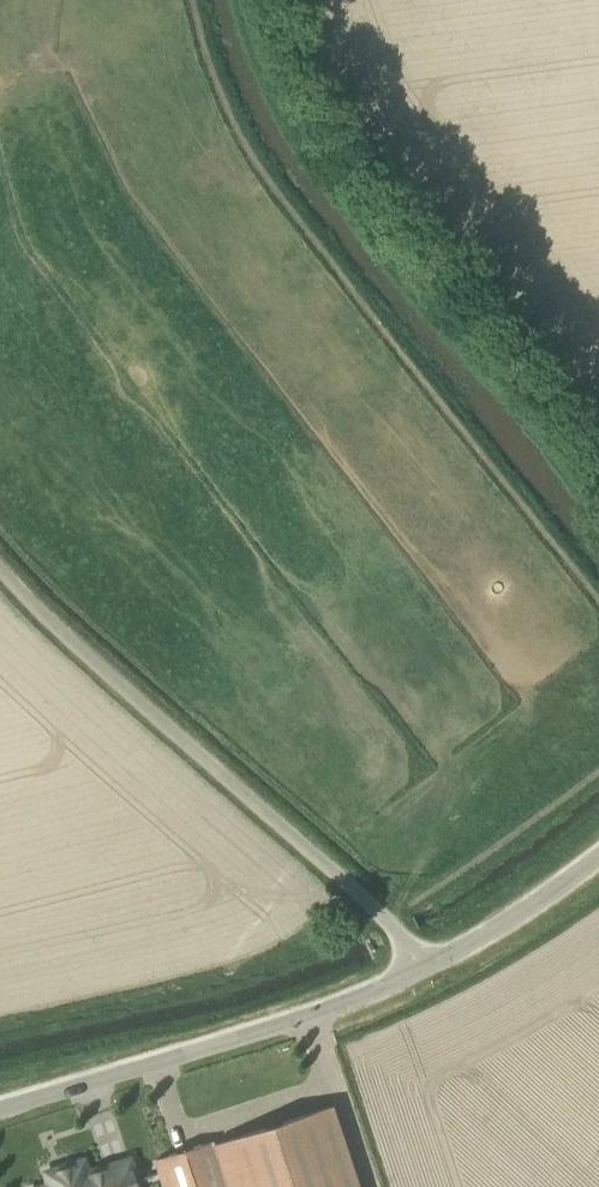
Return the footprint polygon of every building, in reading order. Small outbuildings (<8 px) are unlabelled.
[(335,1109),(334,1105),(215,1144),(214,1141),(157,1159),(166,1186),(360,1186),(335,1109)] [(131,1158),(88,1171),(84,1159),(46,1171),(50,1184),(40,1186),(140,1186),(131,1158)]
